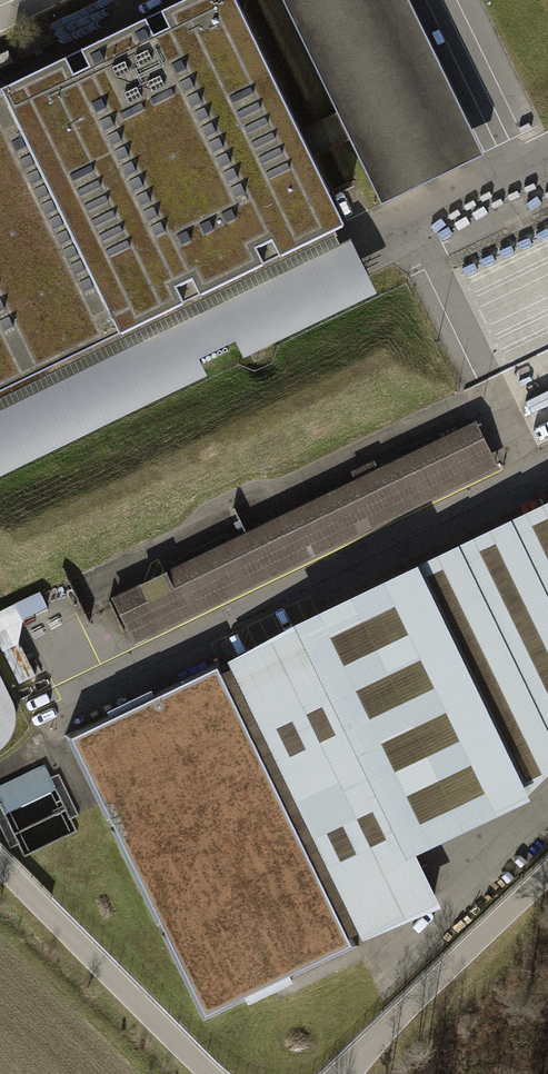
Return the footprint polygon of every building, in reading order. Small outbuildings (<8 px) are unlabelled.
[(119,332),(343,224),(311,158),(308,159),(295,132),(298,131),(234,0),(183,0),(65,57),(1,88),(119,332)] [(381,204),(459,166),(378,0),(282,0),(337,112),(302,128),(298,131),(295,132),(308,159),(311,158),(315,156),(349,139),(366,174),(381,204)] [(459,166),(484,154),(409,0),(378,0),(459,166)] [(12,40),(21,58),(55,41),(47,23),(12,40)] [(1,88),(0,88),(0,390),(119,332),(1,88)] [(206,373),(197,357),(240,335),(248,353),(376,291),(343,224),(119,332),(0,390),(0,473),(206,373)] [(141,586),(115,599),(135,639),(161,627),(278,570),(303,558),(331,545),(411,506),(467,479),(494,466),(488,453),(474,425),(378,472),(374,464),(356,473),(360,481),(141,586)] [(220,673),(228,691),(232,699),(347,939),(361,933),(365,940),(444,907),(439,895),(414,845),(527,795),(547,773),(547,502),(302,622),(229,660),(232,667),(220,673)] [(19,645),(23,622),(48,610),(40,594),(0,613),(0,655),(19,645)] [(0,655),(16,686),(35,677),(19,645),(0,655)] [(352,949),(347,939),(232,699),(228,691),(220,673),(215,663),(153,693),(152,691),(150,692),(150,693),(110,712),(108,713),(109,714),(65,735),(98,805),(106,821),(111,819),(115,828),(111,830),(157,926),(161,924),(166,933),(161,935),(203,1021),(247,1000),(247,1002),(249,1001),(249,1000),(273,989),(289,981),(290,981),(292,980),(291,979),(352,949)] [(5,743),(10,735),(14,723),(13,711),(9,699),(0,681),(0,748),(5,743)]
